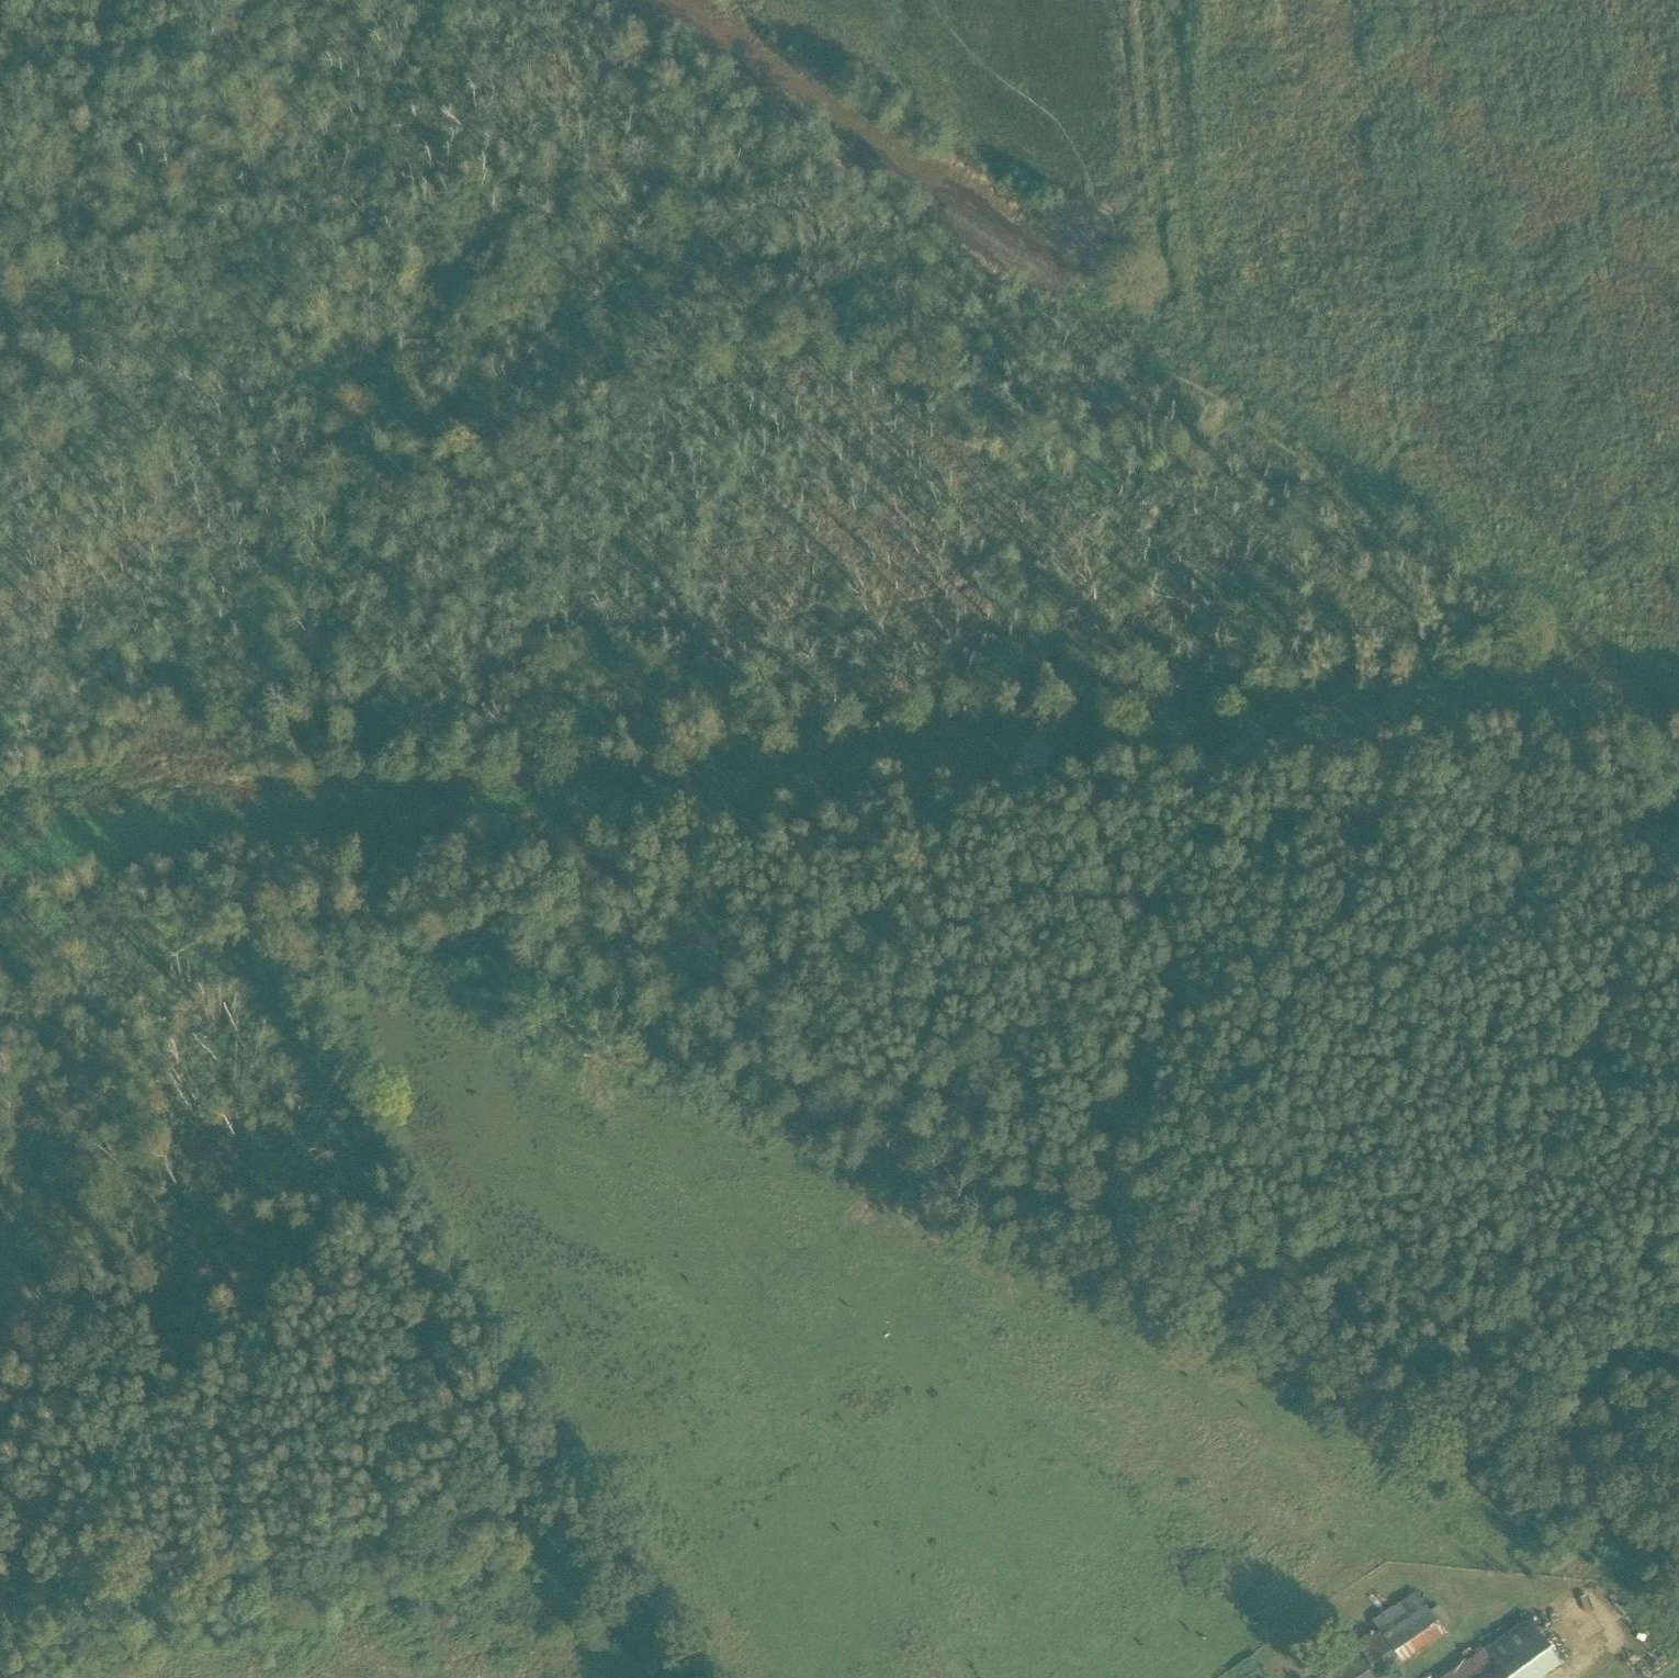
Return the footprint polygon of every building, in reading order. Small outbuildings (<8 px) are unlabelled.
[(1442,1637),(1414,1594),(1370,1622),(1375,1630),(1352,1645),(1357,1651),(1339,1663),(1345,1671),(1334,1677),(1374,1677),(1398,1662),(1400,1664),(1442,1637)] [(1561,1668),(1528,1620),(1443,1677),(1546,1677),(1561,1668)] [(1614,1671),(1619,1677),(1634,1677),(1624,1663),(1614,1671)]
